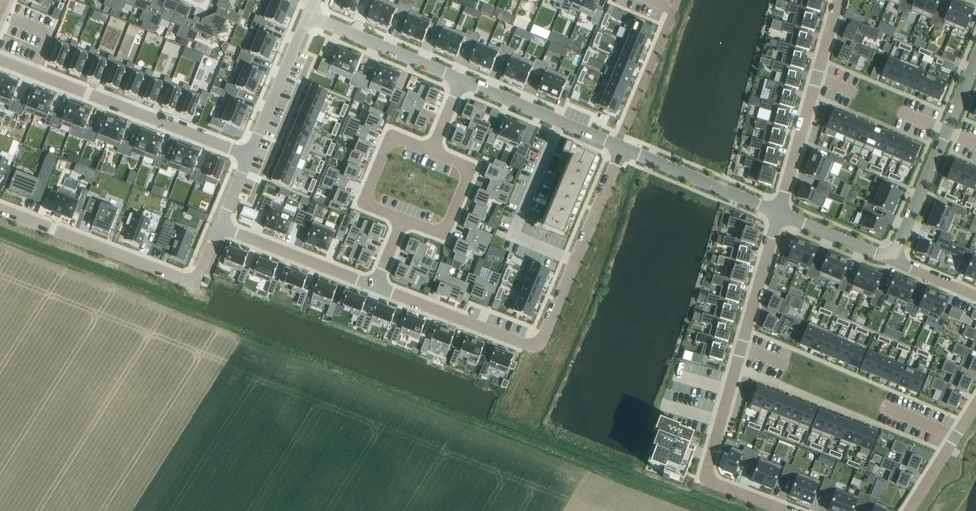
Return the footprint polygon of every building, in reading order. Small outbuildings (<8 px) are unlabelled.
[(103,5),(112,9),(116,0),(106,0),(103,5)] [(112,9),(121,12),(125,3),(134,7),(137,0),(116,0),(112,9)] [(134,7),(143,11),(139,20),(149,24),(156,5),(150,3),(151,0),(137,0),(134,7)] [(149,24),(158,28),(162,19),(171,22),(179,4),(169,0),(166,0),(163,8),(156,5),(149,24)] [(216,6),(220,8),(228,10),(231,4),(229,3),(230,0),(219,0),(216,6)] [(269,8),(287,16),(291,5),(279,0),(272,0),(269,8)] [(343,9),(354,14),(360,0),(346,0),(345,3),(346,3),(343,9)] [(366,3),(373,5),(367,19),(378,24),(387,1),(384,0),(368,0),(366,3)] [(555,2),(553,6),(561,9),(565,0),(551,0),(555,2)] [(561,9),(568,12),(570,8),(581,13),(586,0),(565,0),(561,9)] [(581,13),(592,17),(590,22),(598,25),(603,12),(596,9),(600,0),(586,0),(581,13)] [(800,6),(804,7),(814,10),(813,10),(817,11),(819,12),(823,0),(802,0),(800,6)] [(889,2),(899,6),(897,10),(903,12),(908,0),(889,0),(889,2)] [(903,12),(909,15),(910,11),(921,15),(927,0),(915,0),(914,2),(909,0),(908,0),(903,12)] [(921,15),(931,19),(929,24),(935,26),(940,13),(935,11),(939,0),(927,0),(921,15)] [(387,1),(378,24),(388,28),(394,14),(400,17),(406,4),(399,2),(397,6),(387,1)] [(940,13),(935,26),(941,28),(943,23),(953,27),(962,6),(952,2),(946,16),(940,13)] [(480,11),(492,16),(495,8),(483,3),(480,11)] [(789,3),(787,12),(794,14),(792,24),(793,25),(795,25),(795,26),(808,29),(808,30),(812,31),(814,31),(818,19),(815,18),(812,17),(813,10),(814,10),(804,7),(800,6),(789,3)] [(179,4),(171,22),(180,26),(176,35),(185,39),(193,21),(187,18),(191,9),(179,4)] [(406,4),(400,17),(407,20),(401,34),(412,38),(421,16),(411,11),(412,7),(406,4)] [(962,6),(953,27),(964,32),(973,10),(962,6)] [(215,14),(209,17),(217,36),(227,31),(225,26),(227,20),(238,25),(242,16),(228,10),(220,8),(217,15),(215,14)] [(256,15),(253,22),(266,27),(268,20),(282,26),(287,16),(269,8),(264,19),(256,15)] [(474,16),(479,19),(482,13),(476,11),(474,16)] [(508,13),(505,21),(510,23),(514,15),(508,13)] [(421,16),(412,38),(422,42),(428,29),(435,31),(440,19),(433,16),(431,20),(421,16)] [(193,21),(185,39),(194,43),(198,32),(204,34),(206,40),(217,36),(209,17),(202,19),(202,21),(194,18),(193,21)] [(440,19),(435,31),(441,34),(435,48),(446,52),(455,31),(454,31),(444,27),(446,21),(440,19)] [(630,19),(626,29),(648,38),(652,28),(630,19)] [(253,22),(250,28),(259,32),(254,42),(272,50),(277,39),(263,33),(266,27),(253,22)] [(784,22),(781,31),(792,34),(790,44),(790,45),(803,48),(803,49),(807,50),(809,51),(812,38),(810,37),(806,36),(808,30),(808,29),(795,26),(795,25),(793,25),(792,24),(784,22)] [(848,25),(842,38),(858,44),(861,45),(865,36),(876,41),(880,31),(863,24),(860,30),(849,26),(848,25)] [(530,33),(547,40),(550,32),(533,25),(530,33)] [(626,29),(622,39),(627,41),(627,40),(644,47),(648,38),(626,29)] [(455,31),(446,52),(456,57),(462,43),(469,46),(474,33),(467,30),(465,34),(455,30),(454,31),(455,31)] [(549,39),(555,42),(558,34),(552,32),(549,39)] [(474,33),(469,46),(475,48),(469,62),(480,67),(487,49),(487,48),(477,44),(481,36),(474,33)] [(57,45),(50,63),(62,67),(67,53),(74,56),(76,52),(79,43),(72,40),(69,49),(57,45)] [(623,49),(623,50),(640,57),(644,47),(627,40),(627,41),(623,49)] [(778,41),(776,50),(783,53),(780,63),(797,68),(801,69),(803,70),(807,57),(805,57),(801,55),(803,49),(803,48),(790,45),(790,44),(778,41)] [(241,49),(239,56),(251,61),(254,55),(268,60),(272,50),(254,42),(250,53),(241,49)] [(547,50),(554,53),(564,57),(567,49),(557,45),(551,42),(547,50)] [(487,49),(480,67),(491,71),(496,57),(503,60),(508,47),(501,44),(500,49),(489,44),(487,48),(487,49)] [(843,45),(838,58),(856,65),(860,56),(871,61),(875,51),(861,45),(858,44),(855,50),(843,45)] [(508,47),(503,60),(509,63),(504,77),(514,81),(523,59),(513,54),(515,50),(508,47)] [(74,56),(69,70),(80,75),(86,61),(93,63),(94,59),(98,50),(91,48),(87,56),(76,52),(74,56)] [(332,62),(328,71),(339,75),(349,53),(338,48),(332,62)] [(619,48),(615,57),(636,66),(640,57),(623,50),(623,49),(619,48)] [(944,51),(941,57),(954,62),(956,56),(944,51)] [(349,53),(339,75),(350,80),(351,80),(354,72),(360,58),(349,53)] [(93,63),(87,77),(99,82),(104,68),(111,70),(113,66),(117,58),(109,55),(106,64),(94,59),(93,63)] [(239,56),(236,62),(244,66),(240,76),(258,84),(262,73),(249,68),(251,61),(239,56)] [(615,57),(611,67),(632,76),(636,66),(615,57)] [(323,58),(317,71),(327,75),(328,71),(332,62),(323,58)] [(523,59),(514,81),(525,85),(530,71),(537,74),(542,62),(535,59),(534,63),(523,59)] [(888,59),(881,76),(891,80),(898,63),(889,59),(888,59)] [(898,63),(891,80),(901,84),(909,63),(900,59),(899,60),(898,63)] [(773,60),(770,70),(782,73),(779,83),(792,87),(796,89),(798,89),(801,76),(799,76),(795,75),(797,68),(780,63),(773,60)] [(111,70),(106,84),(118,89),(123,75),(130,78),(132,74),(135,65),(128,62),(125,71),(113,66),(111,70)] [(542,62),(537,74),(543,77),(537,91),(548,95),(557,73),(547,69),(549,64),(542,62)] [(909,63),(901,84),(910,88),(917,71),(919,67),(909,63)] [(378,65),(369,88),(380,92),(389,70),(378,65)] [(611,67),(607,76),(611,78),(628,85),(632,76),(611,67)] [(130,78),(125,92),(136,96),(142,82),(149,85),(150,81),(154,72),(147,69),(143,78),(132,74),(130,78)] [(389,70),(380,92),(391,97),(395,89),(400,75),(389,70)] [(917,71),(910,88),(919,92),(926,75),(917,71)] [(350,80),(349,84),(358,88),(363,75),(354,72),(351,80),(350,80)] [(557,73),(548,95),(559,100),(564,86),(571,89),(576,76),(570,73),(568,77),(557,73)] [(363,75),(358,88),(365,91),(370,78),(363,75)] [(926,75),(919,92),(929,96),(936,79),(935,79),(926,75)] [(149,85),(143,99),(155,103),(160,89),(167,92),(169,88),(173,79),(165,76),(162,85),(150,81),(149,85)] [(227,83),(224,90),(237,95),(240,89),(254,94),(258,84),(240,76),(236,87),(227,83)] [(936,79),(929,96),(939,100),(947,80),(937,76),(935,79),(936,79)] [(607,87),(624,94),(628,85),(611,78),(607,87)] [(7,79),(0,97),(11,101),(8,110),(15,113),(20,100),(13,97),(18,83),(7,79)] [(768,80),(765,89),(771,91),(768,101),(774,102),(773,103),(787,106),(787,107),(790,108),(793,108),(796,96),(794,95),(790,94),(792,87),(779,83),(768,80)] [(167,92),(162,106),(174,111),(179,96),(186,99),(188,95),(191,86),(184,84),(181,92),(169,88),(167,92)] [(311,85),(307,95),(324,102),(328,92),(311,85)] [(408,90),(404,100),(421,107),(424,101),(434,105),(440,93),(421,85),(417,94),(408,90)] [(603,85),(599,95),(620,104),(624,94),(607,87),(603,85)] [(20,100),(15,113),(22,116),(25,107),(36,111),(43,93),(32,89),(27,103),(20,100)] [(391,97),(389,101),(399,105),(404,92),(395,89),(391,97)] [(224,90),(221,96),(230,100),(226,110),(244,118),(248,107),(234,102),(237,95),(224,90)] [(186,99),(181,113),(192,118),(198,104),(205,106),(210,93),(203,91),(199,99),(188,95),(186,99)] [(43,93),(36,111),(47,115),(44,124),(51,127),(56,114),(49,111),(55,97),(43,93)] [(307,95),(303,105),(320,112),(324,114),(329,104),(324,102),(307,95)] [(599,95),(595,105),(599,107),(616,114),(620,104),(599,95)] [(762,99),(760,108),(771,111),(768,121),(768,122),(781,126),(785,127),(787,128),(791,115),(789,114),(785,113),(787,107),(787,106),(773,103),(774,102),(768,101),(762,99)] [(404,100),(400,109),(409,113),(405,123),(424,130),(429,118),(419,113),(421,107),(404,100)] [(56,114),(51,127),(58,129),(61,121),(73,125),(80,107),(68,102),(63,116),(56,114)] [(467,104),(461,117),(472,121),(469,127),(486,134),(490,125),(481,121),(485,112),(467,104)] [(303,105),(299,114),(316,121),(320,112),(303,105)] [(80,107),(73,125),(84,129),(80,138),(87,141),(92,128),(85,125),(91,111),(80,107)] [(350,117),(346,126),(367,135),(370,129),(376,132),(382,119),(379,118),(382,112),(370,107),(367,114),(369,115),(365,123),(350,117)] [(213,117),(210,124),(223,129),(225,123),(239,129),(244,118),(226,110),(221,121),(213,117)] [(833,111),(824,133),(834,137),(836,132),(843,115),(833,111)] [(299,114),(295,123),(312,131),(312,130),(316,121),(299,114)] [(843,115),(836,132),(845,136),(846,136),(853,119),(843,115)] [(92,128),(87,141),(94,143),(98,135),(109,139),(116,121),(104,116),(99,130),(92,128)] [(492,129),(487,142),(493,145),(496,140),(507,144),(516,123),(504,118),(499,132),(492,129)] [(757,118),(754,128),(766,131),(763,141),(776,145),(780,146),(782,147),(785,134),(783,134),(779,132),(781,126),(768,122),(768,121),(757,118)] [(845,136),(843,140),(853,145),(862,123),(853,119),(846,136),(845,136)] [(116,121),(109,139),(120,143),(117,152),(124,155),(128,142),(122,139),(127,125),(116,121)] [(295,123),(291,133),(313,142),(317,132),(312,130),(312,131),(295,123)] [(516,123),(507,144),(518,149),(521,141),(527,127),(516,123)] [(862,123),(853,145),(863,148),(871,127),(862,123)] [(346,126),(342,136),(357,142),(354,151),(352,150),(349,157),(360,162),(363,156),(366,157),(371,144),(365,141),(367,135),(346,126)] [(456,129),(451,142),(469,149),(473,140),(482,144),(486,134),(469,127),(467,133),(456,129)] [(871,127),(863,148),(872,153),(874,148),(881,131),(871,127)] [(128,142),(124,155),(130,157),(134,149),(145,153),(152,135),(141,130),(135,144),(128,142)] [(881,131),(874,148),(883,152),(890,135),(881,131)] [(291,133),(287,142),(309,151),(313,142),(291,133)] [(152,135),(145,153),(156,157),(153,166),(160,169),(165,156),(158,153),(163,139),(152,135)] [(883,152),(881,155),(891,159),(900,139),(890,135),(883,152)] [(752,138),(749,147),(760,150),(757,160),(771,164),(770,165),(774,166),(776,166),(780,153),(778,153),(774,152),(776,145),(763,141),(752,138)] [(900,139),(891,159),(900,163),(901,163),(909,143),(900,139)] [(287,142),(283,152),(300,159),(304,161),(309,151),(287,142)] [(523,142),(518,155),(525,158),(530,145),(523,142)] [(900,163),(900,164),(910,168),(912,165),(913,165),(915,166),(917,160),(916,160),(914,159),(919,147),(909,143),(901,163),(900,163)] [(165,156),(160,169),(167,171),(170,162),(181,167),(188,149),(177,144),(171,158),(165,156)] [(536,224),(536,225),(564,237),(597,159),(578,151),(578,149),(567,144),(563,154),(573,159),(545,228),(536,224)] [(188,149),(181,167),(192,171),(189,180),(196,182),(201,170),(194,167),(200,153),(188,149)] [(283,152),(279,161),(296,168),(297,168),(300,159),(283,152)] [(49,153),(46,158),(55,161),(57,156),(49,153)] [(813,153),(809,164),(823,170),(830,173),(834,162),(840,165),(842,159),(829,153),(827,159),(813,153)] [(1,181),(2,180),(1,180),(8,161),(9,161),(0,157),(0,180),(1,181)] [(329,167),(325,176),(346,185),(349,179),(355,182),(361,169),(358,168),(360,162),(349,157),(346,164),(348,165),(345,173),(329,167)] [(746,157),(744,166),(750,168),(747,179),(759,182),(759,183),(764,185),(764,183),(771,185),(775,173),(772,172),(769,171),(770,165),(771,164),(757,160),(746,157)] [(201,170),(196,182),(203,185),(206,176),(218,181),(220,174),(221,175),(223,170),(222,169),(225,163),(213,158),(208,172),(201,170)] [(490,164),(484,177),(491,180),(488,186),(509,195),(513,185),(498,179),(501,170),(503,171),(506,164),(495,159),(492,166),(490,164)] [(857,160),(856,165),(860,166),(859,168),(864,170),(866,167),(860,165),(862,162),(857,160)] [(279,161),(276,171),(296,179),(300,169),(297,168),(296,168),(279,161)] [(954,162),(947,179),(957,183),(964,166),(954,162)] [(809,164),(804,174),(819,181),(817,186),(830,192),(832,186),(826,183),(830,173),(823,170),(809,164)] [(964,166),(957,183),(967,187),(974,170),(964,166)] [(967,187),(975,191),(975,171),(974,170),(967,187)] [(276,171),(271,180),(292,189),(296,179),(276,171)] [(17,172),(10,190),(19,193),(18,194),(25,197),(26,194),(40,199),(48,179),(40,176),(38,181),(17,172)] [(876,175),(873,181),(879,183),(874,194),(878,196),(878,195),(896,203),(900,192),(886,186),(889,181),(876,175)] [(325,176),(321,186),(337,192),(333,201),(331,200),(328,207),(339,212),(342,206),(345,207),(350,194),(344,191),(346,185),(325,176)] [(479,189),(474,202),(477,203),(474,209),(485,214),(488,207),(486,207),(490,198),(505,204),(509,195),(488,186),(486,192),(479,189)] [(802,187),(798,198),(804,200),(804,201),(809,203),(809,202),(822,208),(826,197),(827,197),(830,192),(817,186),(815,192),(802,187)] [(52,192),(46,209),(72,219),(78,203),(73,201),(76,195),(59,188),(57,194),(52,192)] [(865,202),(862,208),(875,213),(877,207),(891,213),(896,203),(878,195),(878,196),(873,205),(865,202)] [(265,197),(260,210),(267,213),(272,200),(265,197)] [(90,198),(85,211),(97,216),(93,227),(109,233),(118,209),(90,198)] [(936,204),(932,215),(953,224),(953,223),(957,213),(963,216),(965,210),(952,204),(950,210),(936,204)] [(862,208),(860,213),(868,216),(863,227),(870,230),(869,231),(874,233),(874,232),(881,235),(886,224),(873,218),(875,213),(862,208)] [(267,219),(264,227),(275,232),(282,214),(271,209),(269,214),(267,219)] [(282,214),(275,232),(286,236),(295,213),(283,209),(282,214)] [(469,214),(463,227),(470,230),(467,236),(488,245),(492,235),(477,229),(481,220),(482,221),(485,214),(474,209),(471,215),(469,214)] [(299,210),(294,223),(301,226),(306,213),(299,210)] [(130,225),(125,237),(133,240),(133,241),(141,244),(147,226),(155,229),(161,215),(152,212),(149,220),(130,213),(126,224),(130,225)] [(200,212),(198,218),(206,221),(208,215),(200,212)] [(306,213),(301,226),(308,228),(313,216),(306,213)] [(932,215),(927,225),(941,231),(939,237),(952,242),(954,236),(950,235),(954,224),(953,223),(953,224),(932,215)] [(730,217),(727,226),(738,229),(735,239),(749,243),(748,243),(752,245),(754,245),(758,232),(752,231),(754,223),(730,217)] [(351,226),(347,235),(365,242),(367,236),(378,241),(383,228),(365,220),(361,229),(351,226)] [(313,222),(305,243),(316,248),(324,226),(313,222)] [(163,226),(156,245),(166,249),(167,246),(173,248),(170,255),(184,260),(193,236),(180,231),(179,233),(173,231),(173,230),(163,226)] [(324,226),(316,248),(327,252),(336,230),(324,226)] [(340,226),(335,239),(342,242),(347,229),(340,226)] [(347,235),(343,245),(353,249),(349,258),(367,266),(373,253),(362,249),(365,242),(347,235)] [(458,239),(453,252),(456,253),(453,260),(464,264),(467,257),(465,256),(469,248),(484,254),(488,245),(467,236),(465,242),(458,239)] [(724,236),(722,245),(733,248),(730,258),(743,262),(743,263),(749,264),(753,252),(747,250),(748,243),(749,243),(735,239),(724,236)] [(939,237),(936,242),(949,248),(952,242),(939,237)] [(410,239),(405,251),(415,256),(413,262),(430,269),(434,260),(425,256),(429,246),(410,239)] [(784,252),(779,265),(785,267),(787,263),(797,267),(806,245),(796,240),(790,254),(784,252)] [(921,241),(916,252),(923,255),(922,256),(927,258),(928,257),(939,261),(943,251),(961,258),(965,248),(952,242),(949,248),(936,242),(935,247),(921,241)] [(806,245),(797,267),(798,266),(808,270),(806,276),(811,278),(817,265),(811,263),(817,249),(806,245)] [(505,252),(491,246),(487,255),(501,261),(505,252)] [(230,247),(223,264),(241,271),(238,281),(243,283),(248,270),(243,268),(248,254),(230,247)] [(965,276),(975,280),(975,278),(975,254),(974,253),(975,249),(970,247),(965,259),(970,262),(965,276)] [(817,265),(811,278),(817,280),(819,276),(829,281),(839,258),(828,254),(822,268),(817,265)] [(719,255),(716,264),(728,268),(725,278),(738,281),(737,282),(744,284),(747,271),(745,270),(741,269),(743,263),(743,262),(730,258),(719,255)] [(259,258),(253,276),(271,283),(267,292),(273,294),(278,282),(272,280),(278,265),(259,258)] [(839,258),(829,281),(839,285),(838,289),(844,292),(849,279),(843,277),(849,263),(839,258)] [(400,264),(394,276),(413,284),(417,275),(426,279),(430,269),(413,262),(410,268),(400,264)] [(441,262),(433,281),(440,284),(436,293),(449,298),(456,278),(447,275),(451,266),(441,262)] [(530,262),(526,272),(546,280),(550,270),(530,262)] [(849,279),(844,292),(849,294),(851,290),(861,294),(871,272),(860,267),(854,281),(849,279)] [(289,270),(284,283),(293,286),(291,291),(300,294),(297,304),(302,306),(307,293),(302,291),(307,277),(289,270)] [(478,277),(471,295),(483,300),(487,291),(494,294),(501,275),(491,271),(487,280),(478,277)] [(526,272),(522,282),(525,283),(542,290),(546,280),(526,272)] [(871,272),(861,294),(872,298),(869,304),(875,306),(881,293),(875,291),(881,276),(871,272)] [(456,278),(449,298),(461,302),(465,293),(471,295),(478,277),(469,273),(465,281),(456,278)] [(713,274),(711,284),(722,287),(719,297),(732,300),(732,301),(738,303),(742,290),(736,289),(737,282),(738,281),(725,278),(713,274)] [(894,276),(887,294),(897,298),(895,303),(905,280),(894,276)] [(905,280),(895,303),(906,307),(904,311),(910,314),(915,301),(910,299),(915,285),(905,280)] [(318,281),(312,298),(330,305),(326,315),(332,317),(337,304),(331,302),(337,288),(318,281)] [(525,283),(521,292),(538,299),(542,290),(525,283)] [(915,301),(910,314),(915,316),(917,312),(928,316),(937,294),(927,289),(921,303),(915,301)] [(348,292),(343,305),(352,309),(350,313),(359,317),(356,326),(361,328),(366,316),(361,313),(366,299),(348,292)] [(518,301),(517,301),(534,308),(538,299),(521,292),(518,301)] [(881,293),(875,306),(881,309),(886,296),(881,293)] [(708,294),(705,303),(717,306),(714,316),(727,320),(727,321),(733,322),(736,310),(730,308),(732,301),(732,300),(719,297),(708,294)] [(772,295),(767,308),(782,314),(783,314),(786,315),(789,306),(800,311),(804,301),(787,294),(784,300),(782,299),(778,298),(772,295)] [(937,294),(928,316),(938,321),(936,325),(942,327),(947,314),(942,312),(948,298),(937,294)] [(513,299),(509,309),(530,318),(534,308),(517,301),(518,301),(513,299)] [(366,316),(361,328),(367,331),(371,321),(380,325),(382,320),(391,324),(396,311),(377,304),(372,318),(366,316)] [(952,307),(949,315),(959,319),(962,311),(952,307)] [(703,313),(700,322),(711,325),(709,335),(722,339),(721,340),(727,341),(731,329),(725,327),(727,321),(727,320),(714,316),(703,313)] [(768,315),(762,328),(772,332),(772,333),(777,335),(777,334),(781,335),(785,326),(796,331),(800,321),(786,315),(783,314),(782,314),(780,320),(768,315)] [(396,327),(391,340),(397,342),(400,332),(418,339),(425,322),(407,315),(401,329),(396,327)] [(807,327),(800,344),(810,348),(819,326),(809,322),(807,327)] [(425,338),(420,351),(426,353),(430,344),(439,347),(440,343),(450,346),(455,333),(436,326),(431,340),(425,338)] [(819,326),(810,348),(820,352),(828,330),(819,326)] [(963,336),(974,340),(970,349),(970,350),(973,351),(975,352),(975,330),(967,326),(963,336)] [(828,330),(820,352),(829,356),(838,334),(836,339),(827,335),(829,331),(828,330)] [(697,332),(695,341),(706,344),(703,355),(710,357),(710,359),(715,360),(715,359),(722,361),(724,352),(726,348),(720,346),(721,340),(722,339),(709,335),(697,332)] [(838,334),(829,356),(838,360),(847,338),(838,334)] [(455,350),(450,363),(456,365),(459,355),(468,359),(470,354),(479,358),(484,345),(466,338),(460,352),(455,350)] [(847,338),(838,360),(848,364),(857,342),(856,342),(855,347),(846,343),(848,338),(847,338)] [(857,342),(848,364),(858,368),(865,351),(867,346),(857,342)] [(952,353),(963,357),(959,366),(959,367),(962,368),(975,374),(975,358),(971,356),(973,351),(970,350),(970,349),(956,343),(952,353)] [(484,361),(479,374),(485,376),(489,366),(507,373),(514,356),(495,349),(490,363),(484,361)] [(867,352),(860,369),(870,373),(879,353),(878,353),(877,356),(867,352)] [(879,353),(870,373),(880,377),(888,357),(879,353)] [(888,357),(880,377),(889,381),(896,364),(887,360),(889,357),(888,357)] [(945,360),(941,370),(952,375),(949,383),(948,384),(951,385),(967,392),(972,379),(960,374),(962,368),(959,367),(959,366),(945,360)] [(896,364),(889,381),(898,385),(905,368),(896,364)] [(905,368),(898,385),(908,389),(916,368),(914,372),(905,368)] [(916,368),(908,389),(918,393),(924,377),(926,373),(916,368)] [(934,377),(930,387),(941,392),(937,401),(956,409),(961,396),(949,391),(951,385),(948,384),(949,383),(934,377)] [(751,404),(750,409),(760,413),(768,391),(758,387),(751,404)] [(768,391),(760,413),(762,408),(771,412),(777,395),(768,391)] [(777,395),(771,412),(780,415),(779,419),(787,398),(777,395)] [(787,398),(779,419),(789,422),(796,402),(787,398)] [(796,402),(789,422),(798,426),(797,427),(798,427),(806,406),(796,402)] [(806,406),(798,427),(808,431),(816,410),(806,406)] [(819,411),(811,431),(817,433),(820,435),(820,436),(829,414),(819,411)] [(829,414),(820,436),(830,440),(838,418),(829,414)] [(838,418),(830,440),(832,435),(841,439),(839,442),(840,442),(848,422),(838,418)] [(655,450),(649,466),(663,471),(662,475),(682,482),(693,456),(691,455),(694,446),(689,444),(693,435),(678,430),(679,428),(659,420),(653,435),(657,436),(652,449),(655,450)] [(848,422),(840,442),(849,446),(857,425),(848,422)] [(857,425),(849,446),(850,446),(851,443),(860,446),(867,429),(857,425)] [(867,429),(860,446),(870,450),(877,433),(867,429)] [(895,440),(891,450),(902,454),(898,463),(898,464),(901,465),(916,471),(922,459),(909,454),(912,447),(895,440)] [(725,463),(723,470),(734,474),(739,460),(748,463),(753,450),(744,447),(742,451),(732,447),(727,458),(726,458),(724,463),(725,463)] [(753,450),(748,463),(754,466),(759,453),(753,450)] [(884,457),(880,467),(891,471),(887,481),(905,489),(911,476),(898,471),(901,465),(898,464),(898,463),(884,457)] [(760,458),(751,481),(762,485),(771,462),(760,458)] [(771,462),(762,485),(772,489),(781,466),(771,462)] [(786,463),(781,476),(786,478),(791,465),(786,463)] [(791,465),(786,478),(795,482),(790,496),(800,500),(809,477),(799,473),(800,469),(791,465)] [(809,477),(800,500),(811,504),(820,481),(809,477)] [(824,478),(819,491),(825,493),(830,480),(824,478)] [(830,480),(825,493),(831,495),(836,482),(830,480)] [(828,510),(830,510),(840,510),(847,493),(836,489),(828,510)] [(840,510),(852,510),(855,505),(863,508),(868,495),(860,492),(858,497),(847,493),(840,510)] [(863,508),(872,510),(885,510),(887,507),(876,503),(877,498),(868,495),(863,508)]
